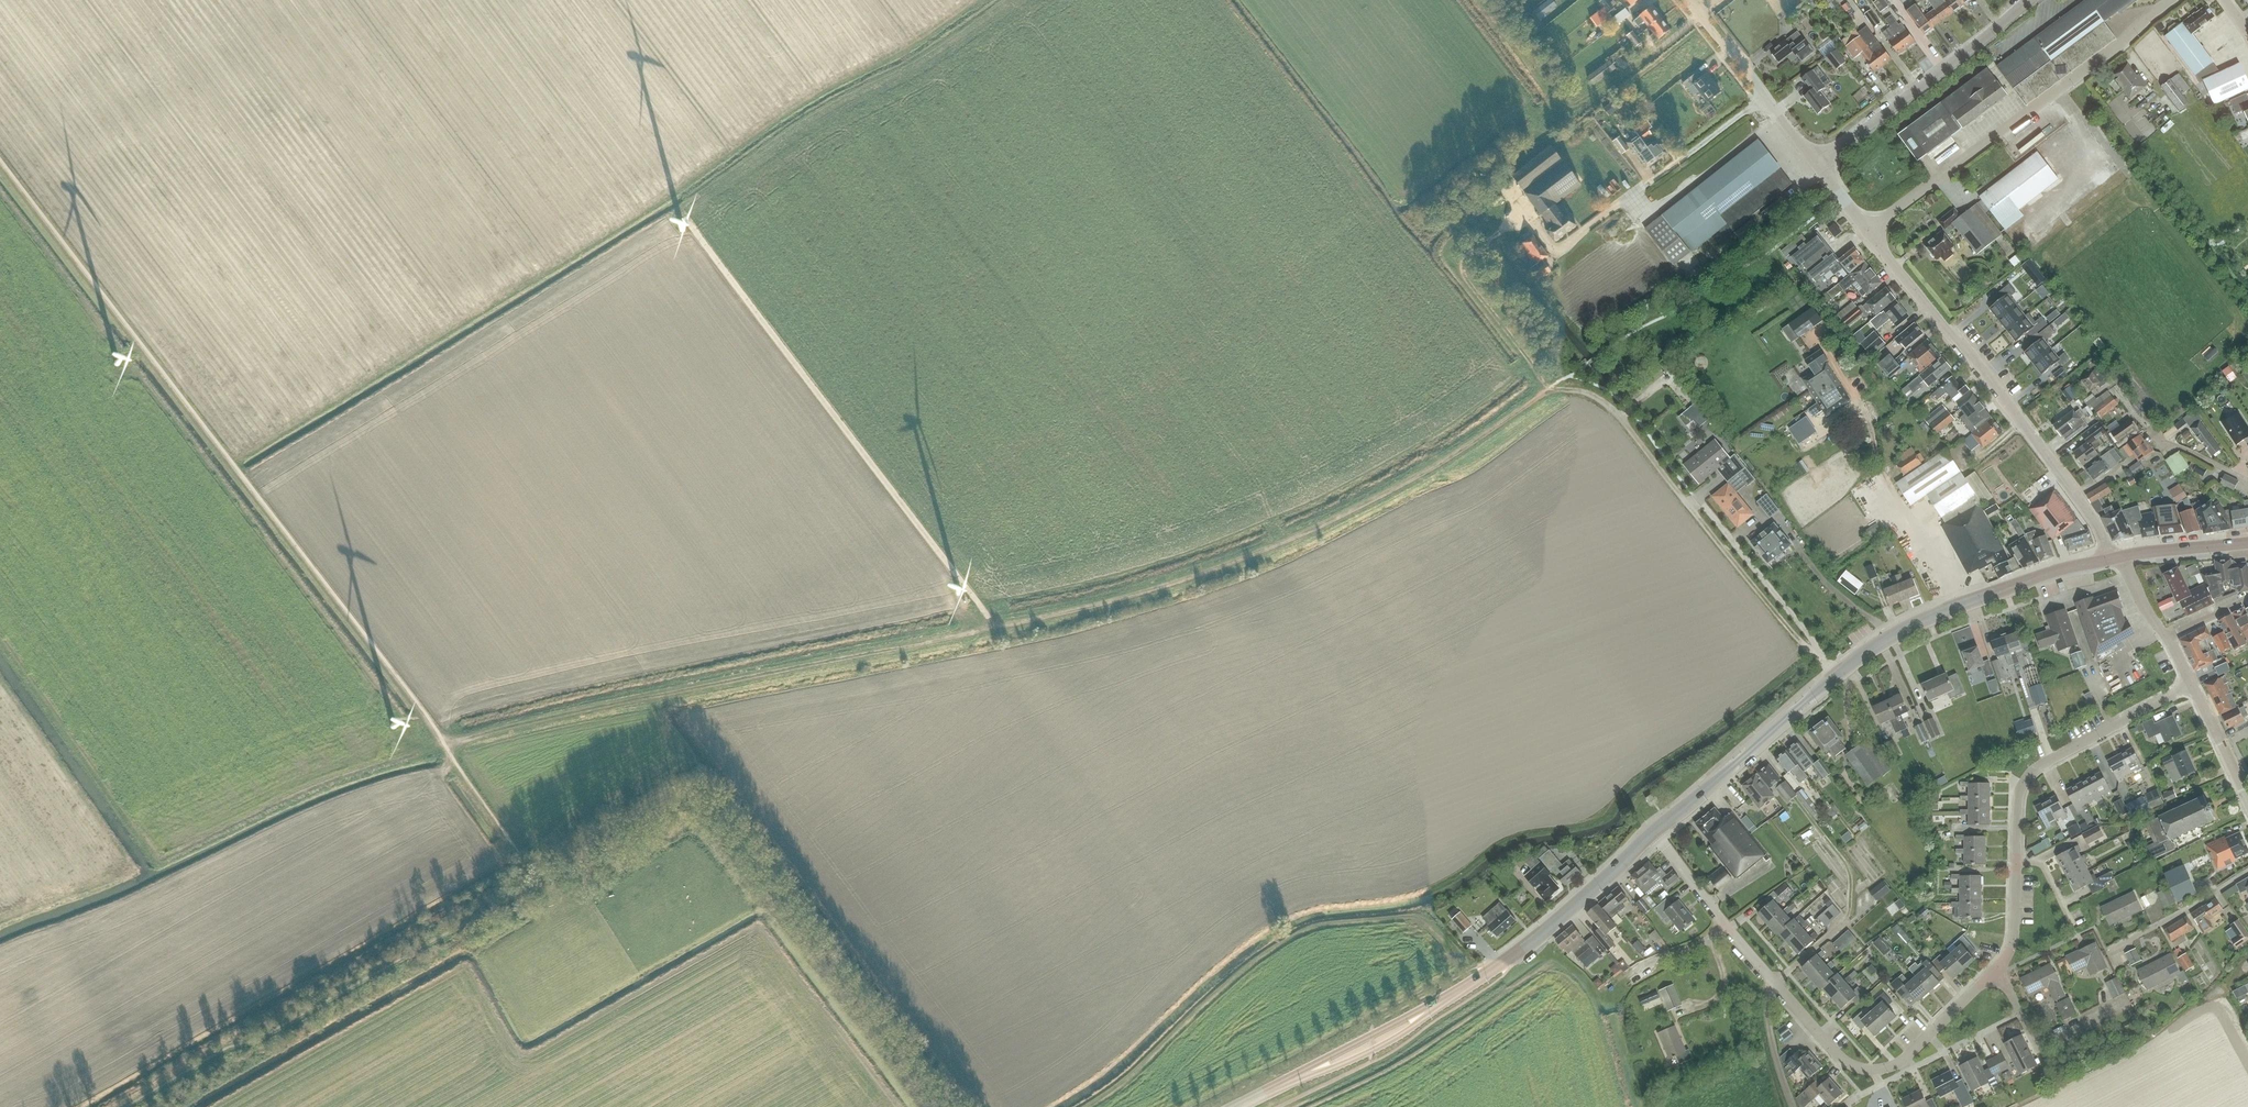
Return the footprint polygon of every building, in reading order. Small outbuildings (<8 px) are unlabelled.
[(1533,12),(1539,21),(1557,6),(1552,0),(1548,0),(1533,12)] [(1609,4),(1606,0),(1602,0),(1587,12),(1591,17),(1603,8),(1604,8),(1609,4)] [(1816,6),(1816,5),(1816,3),(1815,3),(1814,1),(1815,0),(1805,0),(1809,5),(1810,5),(1813,9),(1815,8),(1815,7),(1816,6)] [(1834,0),(1824,0),(1822,2),(1829,11),(1833,8),(1837,4),(1834,0)] [(1885,0),(1876,0),(1873,2),(1880,12),(1889,6),(1885,0)] [(1934,8),(1935,8),(1944,20),(1954,12),(1945,0),(1928,0),(1934,8)] [(1964,5),(1960,0),(1945,0),(1954,12),(1964,5)] [(1997,66),(2026,106),(2116,39),(2104,22),(2118,11),(2119,13),(2137,0),(2086,0),(1997,66)] [(1608,14),(1614,10),(1609,4),(1604,8),(1608,14)] [(1836,12),(1841,9),(1838,5),(1837,4),(1833,8),(1836,12)] [(1923,35),(1933,27),(1922,12),(1917,5),(1907,12),(1912,19),(1915,23),(1923,35)] [(2196,13),(2164,36),(2195,76),(2213,63),(2191,34),(2215,17),(2206,6),(2196,13)] [(1649,28),(1660,19),(1651,7),(1635,20),(1640,26),(1644,23),(1649,28)] [(1622,21),(1630,16),(1625,8),(1612,18),(1617,25),(1622,21)] [(1933,27),(1944,20),(1935,8),(1934,8),(1926,14),(1924,11),(1922,12),(1933,27)] [(1881,23),(1871,9),(1864,14),(1874,28),(1881,23)] [(1818,14),(1811,17),(1814,25),(1821,22),(1818,14)] [(1915,41),(1907,30),(1906,30),(1901,23),(1899,25),(1891,15),(1885,19),(1891,26),(1890,27),(1906,47),(1915,41)] [(1654,43),(1670,30),(1660,19),(1649,28),(1654,35),(1650,38),(1654,43)] [(2161,22),(2154,27),(2158,32),(2165,27),(2161,22)] [(1898,54),(1906,47),(1890,27),(1882,33),(1890,43),(1889,43),(1898,54)] [(1870,47),(1869,47),(1868,47),(1856,30),(1841,41),(1854,59),(1860,54),(1874,72),(1883,65),(1875,53),(1870,47)] [(1797,31),(1771,52),(1778,62),(1792,51),(1796,55),(1796,54),(1802,61),(1814,52),(1809,45),(1808,45),(1800,35),(1797,31)] [(1860,36),(1869,47),(1870,47),(1875,53),(1883,65),(1892,59),(1883,47),(1883,48),(1877,41),(1875,42),(1866,31),(1860,36)] [(1631,42),(1636,38),(1632,33),(1627,37),(1631,42)] [(1829,37),(1838,48),(1843,44),(1835,33),(1829,37)] [(1636,48),(1641,44),(1636,38),(1631,42),(1636,48)] [(1846,61),(1837,49),(1826,57),(1836,70),(1846,61)] [(1615,69),(1610,61),(1587,77),(1593,85),(1615,69)] [(2220,72),(2203,80),(2215,106),(2247,90),(2247,80),(2240,63),(2220,72)] [(2128,64),(2112,76),(2130,98),(2147,85),(2136,70),(2133,71),(2128,64)] [(1831,83),(1823,72),(1818,66),(1802,79),(1811,91),(1804,96),(1818,114),(1830,104),(1820,91),(1831,83)] [(1961,129),(1960,128),(1962,127),(1962,128),(2007,94),(1994,77),(1987,68),(1898,135),(1918,161),(1961,129)] [(2190,88),(2179,73),(2171,79),(2170,78),(2160,86),(2165,92),(2164,93),(2178,111),(2189,103),(2183,94),(2190,88)] [(1719,92),(1705,75),(1700,79),(1696,74),(1683,83),(1688,89),(1694,83),(1708,101),(1719,92)] [(2247,119),(2247,98),(2246,94),(2230,101),(2236,113),(2244,110),(2247,119)] [(1638,137),(1656,161),(1666,153),(1657,140),(1655,141),(1647,130),(1650,128),(1646,122),(1634,131),(1637,135),(1635,136),(1636,138),(1638,137)] [(1646,168),(1656,161),(1638,137),(1636,138),(1635,136),(1626,142),(1646,168)] [(1629,150),(1619,137),(1612,142),(1622,154),(1629,150)] [(1663,215),(1646,229),(1675,265),(1692,252),(1719,230),(1725,237),(1792,184),(1792,183),(1758,140),(1663,215)] [(1555,204),(1580,185),(1550,146),(1511,176),(1550,227),(1545,231),(1555,242),(1576,226),(1567,214),(1564,217),(1555,204)] [(2039,152),(1979,196),(2005,231),(2025,216),(2020,210),(2060,181),(2039,152)] [(1503,200),(1499,194),(1490,201),(1494,207),(1503,200)] [(2002,234),(1977,203),(1960,216),(1954,208),(1938,221),(1944,229),(1937,235),(1938,236),(1926,245),(1937,259),(1941,255),(1945,260),(1953,253),(1949,249),(1954,246),(1945,235),(1956,227),(1977,254),(2002,234)] [(1836,237),(1841,232),(1835,224),(1829,229),(1836,237)] [(1854,248),(1838,261),(1815,234),(1807,240),(1802,234),(1781,251),(1786,257),(1790,254),(1799,266),(1802,264),(1806,270),(1807,270),(1816,281),(1830,270),(1834,275),(1844,267),(1850,273),(1864,261),(1859,254),(1854,248)] [(1529,257),(1541,247),(1533,236),(1516,249),(1523,260),(1528,256),(1529,257)] [(1543,261),(1548,257),(1541,247),(1529,257),(1531,260),(1527,264),(1530,268),(1529,269),(1538,280),(1550,271),(1543,261)] [(2022,260),(2017,254),(2009,260),(2014,267),(2022,260)] [(2033,279),(2040,273),(2029,260),(2022,265),(2033,279)] [(1867,294),(1882,283),(1865,262),(1849,275),(1855,282),(1856,281),(1867,294)] [(1989,308),(1998,320),(2016,305),(2010,297),(2016,292),(2009,284),(2001,291),(2005,296),(1989,308)] [(2046,289),(2043,285),(2036,291),(2039,295),(2046,289)] [(1876,314),(1895,299),(1886,288),(1863,306),(1868,312),(1871,309),(1876,314)] [(1831,299),(1826,293),(1821,298),(1826,304),(1831,299)] [(1842,319),(1858,307),(1853,301),(1838,313),(1842,319)] [(1897,327),(1909,317),(1896,301),(1881,313),(1870,322),(1877,330),(1891,319),(1897,327)] [(2025,316),(2016,305),(1998,320),(2007,331),(2025,316)] [(1848,326),(1863,314),(1858,307),(1842,319),(1848,326)] [(1799,337),(1822,321),(1813,308),(1789,324),(1799,337)] [(2016,342),(2025,335),(2034,328),(2037,332),(2047,324),(2041,317),(2035,322),(2028,313),(2025,316),(2007,331),(2016,342)] [(2051,314),(2046,318),(2049,322),(2055,318),(2051,314)] [(1907,346),(1923,334),(1914,323),(1895,339),(1900,345),(1904,342),(1907,346)] [(1872,356),(1886,344),(1875,331),(1861,344),(1872,356)] [(2024,352),(2033,364),(2051,349),(2042,338),(2024,352)] [(1921,372),(1941,356),(1928,339),(1908,356),(1921,372)] [(2058,358),(2051,349),(2033,364),(2042,375),(2058,362),(2060,365),(2068,358),(2064,353),(2058,358)] [(2214,349),(2204,358),(2208,362),(2218,353),(2214,349)] [(1876,361),(1883,370),(1895,360),(1888,352),(1876,361)] [(1951,369),(1942,357),(1920,376),(1929,387),(1951,369)] [(1895,360),(1883,370),(1890,378),(1902,369),(1895,360)] [(1835,377),(1826,364),(1803,379),(1811,392),(1835,377)] [(2089,390),(2097,385),(2100,388),(2106,383),(2103,380),(2110,375),(2102,364),(2082,380),(2089,390)] [(2229,367),(2222,372),(2229,383),(2237,378),(2229,367)] [(2053,374),(2059,382),(2067,375),(2061,368),(2053,374)] [(1872,387),(1880,381),(1871,370),(1863,376),(1872,387)] [(2112,378),(2117,385),(2123,380),(2118,374),(2112,378)] [(1835,377),(1811,392),(1818,403),(1828,396),(1827,394),(1831,391),(1835,396),(1844,390),(1835,377)] [(1969,390),(1962,382),(1959,385),(1952,377),(1932,394),(1937,400),(1947,392),(1952,398),(1955,395),(1958,399),(1969,390)] [(2067,389),(2074,399),(2079,395),(2073,385),(2067,389)] [(1827,416),(1851,400),(1844,390),(1835,396),(1831,391),(1827,394),(1828,396),(1818,403),(1816,405),(1809,409),(1813,416),(1823,410),(1827,416)] [(2089,409),(2092,407),(2100,417),(2118,404),(2108,391),(2096,399),(2094,396),(2085,403),(2089,409)] [(1991,417),(1981,405),(1973,395),(1959,407),(1966,415),(1960,420),(1971,433),(1991,417)] [(1696,402),(1678,417),(1681,421),(1691,413),(1701,426),(1708,420),(1709,419),(1696,402)] [(1948,410),(1943,404),(1924,419),(1929,425),(1948,410)] [(2062,436),(2066,442),(2088,426),(2082,418),(2084,416),(2079,409),(2075,413),(2073,410),(2053,426),(2061,437),(2062,436)] [(2221,449),(2200,422),(2203,419),(2195,409),(2183,418),(2191,428),(2212,456),(2221,449)] [(1937,434),(1954,419),(1947,411),(1930,426),(1937,434)] [(2222,423),(2236,445),(2244,439),(2247,445),(2247,427),(2239,412),(2222,423)] [(1983,448),(2003,432),(1992,418),(1963,441),(1970,451),(1980,443),(1983,448)] [(1804,419),(1791,428),(1800,443),(1814,433),(1804,419)] [(2118,448),(2140,432),(2137,428),(2135,429),(2129,420),(2109,435),(2118,448)] [(2073,453),(2083,465),(2098,454),(2095,450),(2103,444),(2099,438),(2105,433),(2098,423),(2081,435),(2087,443),(2073,453)] [(2187,430),(2183,433),(2182,436),(2184,438),(2187,439),(2191,436),(2191,433),(2189,431),(2187,430)] [(2139,461),(2153,451),(2145,440),(2143,441),(2139,435),(2126,444),(2138,462),(2139,461)] [(1735,454),(1730,458),(1715,440),(1684,465),(1699,483),(1717,469),(1727,482),(1738,473),(1746,467),(1735,454)] [(2041,485),(2026,464),(2031,461),(2017,442),(2005,451),(2034,490),(2041,485)] [(1917,455),(1911,447),(1899,455),(1902,460),(1896,464),(1904,475),(1922,463),(1921,462),(1925,460),(1920,453),(1917,455)] [(2121,459),(2113,448),(2085,469),(2094,480),(2103,473),(2106,473),(2119,464),(2117,462),(2121,459)] [(1975,471),(1964,478),(1946,451),(1896,484),(1911,506),(1926,495),(1946,524),(1942,526),(1968,574),(1979,569),(1980,571),(1992,566),(1999,579),(2021,569),(2014,557),(2009,560),(1979,505),(1993,497),(1975,471)] [(2175,476),(2189,467),(2179,451),(2165,460),(2175,476)] [(2144,469),(2139,461),(2138,462),(2129,468),(2130,469),(2133,473),(2134,475),(2144,469)] [(2207,469),(2192,461),(2189,466),(2190,467),(2193,471),(2203,477),(2207,469)] [(1746,467),(1738,473),(1746,484),(1748,486),(1755,479),(1746,467)] [(2133,476),(2133,473),(2130,469),(2127,469),(2125,470),(2125,473),(2127,477),(2130,477),(2133,476)] [(2233,491),(2238,481),(2224,474),(2220,484),(2233,491)] [(2130,486),(2136,483),(2134,478),(2127,480),(2130,486)] [(2107,507),(2102,497),(2110,492),(2106,482),(2086,495),(2096,512),(2102,518),(2113,542),(2134,537),(2120,510),(2115,512),(2111,506),(2107,507)] [(2187,496),(2179,483),(2168,490),(2177,503),(2187,496)] [(1728,484),(1712,496),(1737,527),(1753,514),(1736,493),(1728,484)] [(2093,543),(2089,530),(2086,531),(2055,490),(2031,511),(2053,539),(2060,533),(2064,538),(2068,551),(2093,543)] [(1757,502),(1761,507),(1771,500),(1766,494),(1757,502)] [(2193,509),(2190,504),(2188,497),(2183,500),(2186,511),(2193,509)] [(1999,508),(1994,498),(1981,506),(1987,516),(1999,508)] [(2211,501),(2203,506),(2200,501),(2196,503),(2195,501),(2190,504),(2193,509),(2194,511),(2196,510),(2196,511),(2204,534),(2230,529),(2215,506),(2211,501)] [(2240,505),(2231,506),(2232,509),(2225,510),(2219,503),(2215,506),(2230,529),(2235,528),(2247,526),(2247,525),(2245,505),(2244,504),(2244,505),(2240,505)] [(2157,520),(2156,520),(2153,511),(2141,514),(2139,505),(2123,510),(2134,536),(2142,534),(2142,537),(2160,535),(2157,520)] [(2160,535),(2184,532),(2174,505),(2154,507),(2157,520),(2160,535)] [(2200,530),(2194,511),(2193,509),(2186,511),(2180,513),(2187,534),(2200,530)] [(2024,568),(2039,562),(2024,537),(2026,536),(2025,534),(2026,534),(2015,519),(2012,521),(2010,522),(2021,539),(2007,548),(2011,555),(2015,554),(2024,568)] [(1751,542),(1768,564),(1778,556),(1778,557),(1783,553),(1782,552),(1792,544),(1774,523),(1751,542)] [(1870,528),(1874,536),(1882,531),(1878,523),(1870,528)] [(2054,556),(2046,535),(2038,537),(2035,530),(2026,534),(2029,541),(2032,540),(2041,561),(2054,556)] [(1896,545),(1892,539),(1886,542),(1891,549),(1896,545)] [(2232,566),(2231,559),(2215,560),(2216,573),(2202,575),(2215,602),(2236,594),(2241,592),(2247,590),(2247,566),(2247,567),(2247,564),(2232,566)] [(2194,564),(2186,568),(2191,577),(2199,573),(2194,564)] [(1870,579),(1877,576),(1873,565),(1866,567),(1870,579)] [(2215,602),(2206,583),(2189,591),(2178,567),(2164,574),(2177,603),(2180,601),(2187,616),(2215,602)] [(1846,570),(1838,581),(1855,595),(1864,584),(1846,570)] [(1901,580),(1902,580),(1903,580),(1901,573),(1892,577),(1893,579),(1896,578),(1905,600),(1919,594),(1912,578),(1902,583),(1901,580)] [(1905,600),(1896,578),(1893,579),(1892,577),(1890,578),(1892,584),(1893,583),(1894,586),(1884,589),(1891,605),(1905,600)] [(2094,656),(2134,634),(2127,621),(2125,622),(2120,608),(2122,607),(2117,590),(2093,599),(2092,597),(2075,603),(2094,656)] [(2161,611),(2169,608),(2165,600),(2157,604),(2161,611)] [(2244,608),(2232,613),(2246,640),(2247,639),(2247,616),(2244,608)] [(2065,609),(2046,616),(2051,629),(2036,634),(2041,648),(2055,643),(2058,651),(2078,644),(2065,609)] [(2230,614),(2219,621),(2234,650),(2246,644),(2230,614)] [(2197,643),(2205,639),(2211,636),(2206,626),(2180,639),(2190,660),(2202,654),(2197,643)] [(1959,631),(1962,642),(1976,639),(1973,629),(1959,631)] [(2221,653),(2230,647),(2222,632),(2212,637),(2221,653)] [(2005,637),(2014,664),(2019,662),(2015,651),(2023,648),(2017,633),(2005,637)] [(2009,665),(2014,664),(2005,637),(1992,642),(1997,657),(2005,654),(2009,665)] [(2190,660),(2194,670),(2217,659),(2213,649),(2210,650),(2205,639),(2197,643),(2202,654),(2190,660)] [(1978,647),(1963,652),(1969,670),(1982,666),(1986,677),(1994,674),(1989,660),(1983,662),(1978,647)] [(2087,665),(2082,651),(2070,654),(2075,669),(2087,665)] [(1999,659),(1992,662),(1996,672),(2002,670),(1999,659)] [(2218,666),(2214,668),(2218,677),(2222,675),(2218,666)] [(1947,674),(1922,684),(1930,700),(1947,693),(1954,690),(1957,696),(1965,692),(1957,673),(1948,677),(1947,674)] [(2237,707),(2224,679),(2223,676),(2218,679),(2206,684),(2220,715),(2237,707)] [(1996,678),(1988,682),(1989,687),(1998,684),(1996,678)] [(2029,687),(2035,706),(2047,702),(2041,684),(2029,687)] [(1901,731),(1907,728),(1901,715),(1909,711),(1901,694),(1887,700),(1901,731)] [(2093,698),(2088,700),(2091,706),(2096,704),(2093,698)] [(1897,733),(1901,731),(1887,700),(1873,707),(1881,724),(1890,720),(1897,733)] [(2222,716),(2228,727),(2235,724),(2235,725),(2244,720),(2243,717),(2247,715),(2244,707),(2239,709),(2238,708),(2222,716)] [(2165,742),(2181,735),(2172,716),(2155,724),(2152,719),(2142,724),(2149,738),(2161,733),(2165,742)] [(1828,717),(1809,731),(1824,751),(1830,747),(1836,755),(1845,748),(1839,740),(1843,737),(1828,717)] [(1941,734),(1933,717),(1924,721),(1932,738),(1941,734)] [(2015,725),(2020,738),(2029,735),(2037,732),(2032,719),(2024,722),(2015,725)] [(1914,726),(1922,742),(1929,739),(1922,723),(1914,726)] [(1891,770),(1868,739),(1846,755),(1868,787),(1891,770)] [(1900,753),(1892,739),(1886,743),(1894,756),(1900,753)] [(1821,759),(1816,763),(1798,741),(1788,749),(1806,771),(1813,765),(1824,779),(1832,772),(1821,759)] [(2139,772),(2144,769),(2132,748),(2122,753),(2132,772),(2138,783),(2143,780),(2139,772)] [(1808,777),(1803,771),(1786,750),(1775,759),(1787,773),(1791,770),(1801,783),(1808,777)] [(2183,775),(2195,770),(2186,751),(2173,756),(2172,754),(2162,759),(2165,766),(2166,766),(2174,782),(2184,777),(2183,775)] [(2123,777),(2132,772),(2122,753),(2107,761),(2119,783),(2124,780),(2123,777)] [(2148,764),(2151,769),(2157,767),(2154,761),(2148,764)] [(1786,780),(1783,782),(1769,764),(1758,773),(1770,787),(1774,784),(1776,787),(1776,788),(1787,802),(1797,795),(1786,780)] [(2107,796),(2112,793),(2101,772),(2090,777),(2100,796),(2101,796),(2105,793),(2107,796)] [(1757,774),(1742,786),(1760,808),(1775,796),(1757,774)] [(1945,775),(1938,779),(1942,785),(1948,782),(1945,775)] [(2101,796),(2100,796),(2090,777),(2076,785),(2086,804),(2095,799),(2097,802),(2102,799),(2101,796)] [(1990,797),(1990,783),(1968,783),(1968,782),(1960,782),(1960,787),(1968,787),(1968,796),(1968,797),(1990,797)] [(2081,806),(2086,804),(2076,785),(2066,790),(2077,812),(2083,809),(2081,806)] [(1822,815),(1802,789),(1796,793),(1816,819),(1822,815)] [(2177,797),(2173,789),(2161,795),(2165,803),(2177,797)] [(2164,803),(2158,791),(2146,797),(2151,809),(2164,803)] [(1649,803),(1655,799),(1652,794),(1646,798),(1649,803)] [(2062,820),(2067,817),(2056,795),(2046,801),(2055,820),(2061,817),(2062,820)] [(1990,811),(1990,797),(1968,797),(1968,796),(1960,796),(1960,801),(1968,801),(1968,810),(1968,811),(1990,811)] [(2149,810),(2142,796),(2125,805),(2132,818),(2149,810)] [(2158,817),(2136,827),(2151,860),(2175,849),(2171,840),(2215,820),(2212,813),(2213,810),(2210,803),(2207,802),(2204,796),(2164,814),(2160,806),(2154,809),(2158,817)] [(2129,812),(2121,798),(2113,802),(2120,817),(2129,812)] [(2050,823),(2055,820),(2046,801),(2035,807),(2046,828),(2052,825),(2050,823)] [(1833,817),(1841,810),(1834,802),(1827,808),(1833,817)] [(1769,859),(1766,854),(1731,812),(1724,818),(1715,808),(1696,824),(1712,843),(1709,846),(1736,879),(1763,857),(1766,861),(1769,859)] [(1990,825),(1990,811),(1968,811),(1968,810),(1960,810),(1960,814),(1968,814),(1968,825),(1990,825)] [(1745,825),(1749,831),(1754,827),(1750,821),(1745,825)] [(2086,822),(2080,825),(2083,831),(2089,828),(2086,822)] [(2067,829),(2071,837),(2082,832),(2077,823),(2067,829)] [(2098,825),(2082,833),(2087,844),(2104,836),(2098,825)] [(1853,838),(1848,832),(1841,838),(1846,844),(1853,838)] [(2056,835),(2059,841),(2065,838),(2061,832),(2056,835)] [(2247,853),(2247,849),(2240,832),(2226,838),(2225,837),(2206,845),(2217,869),(2236,860),(2235,858),(2247,853)] [(1985,849),(1985,836),(1964,836),(1964,835),(1956,835),(1956,840),(1964,840),(1964,849),(1985,849)] [(2048,838),(2041,841),(2046,849),(2052,846),(2048,838)] [(2137,844),(2134,838),(2126,842),(2129,848),(2137,844)] [(2081,857),(2080,857),(2078,852),(2081,850),(2078,845),(2056,856),(2062,867),(2081,857)] [(1566,885),(1573,879),(1545,846),(1536,854),(1550,870),(1551,868),(1566,885)] [(1580,873),(1569,859),(1562,864),(1550,849),(1549,850),(1545,846),(1573,879),(1580,873)] [(1964,864),(1985,864),(1985,849),(1964,849),(1956,849),(1956,854),(1964,854),(1964,864)] [(2069,881),(2088,871),(2083,862),(2086,861),(2083,855),(2080,857),(2081,857),(2062,867),(2069,881)] [(1551,874),(1540,862),(1524,876),(1535,888),(1537,890),(1545,900),(1551,895),(1552,896),(1560,889),(1548,876),(1551,874)] [(1679,877),(1673,870),(1667,875),(1660,867),(1656,870),(1649,862),(1631,876),(1640,886),(1643,890),(1644,890),(1646,893),(1657,883),(1659,884),(1660,885),(1661,883),(1665,888),(1679,877)] [(2185,864),(2165,874),(2177,902),(2198,892),(2185,864)] [(1718,890),(1732,879),(1725,870),(1711,881),(1718,890)] [(2111,872),(2096,880),(2094,875),(2091,876),(2088,871),(2069,881),(2075,892),(2088,885),(2092,894),(2106,887),(2105,884),(2114,878),(2111,872)] [(1960,890),(1981,890),(1981,875),(1960,875),(1960,874),(1951,875),(1951,879),(1960,879),(1960,888),(1960,890)] [(2247,892),(2247,877),(2236,884),(2223,892),(2227,898),(2239,891),(2240,893),(2247,890),(2247,892)] [(1883,881),(1869,891),(1876,901),(1890,890),(1883,881)] [(1783,902),(1794,892),(1785,883),(1775,892),(1783,902)] [(1627,898),(1618,887),(1599,903),(1612,918),(1625,907),(1621,903),(1627,898)] [(1981,890),(1960,890),(1960,888),(1952,888),(1951,888),(1951,893),(1960,893),(1960,902),(1960,903),(1981,903),(1981,890)] [(2164,908),(2174,903),(2167,888),(2157,893),(2164,908)] [(1783,911),(1777,904),(1782,900),(1774,891),(1764,900),(1768,905),(1758,913),(1768,924),(1783,911)] [(2109,924),(2141,909),(2133,893),(2102,908),(2109,924)] [(1652,909),(1642,897),(1636,903),(1645,914),(1652,909)] [(1823,902),(1829,907),(1832,904),(1833,904),(1828,898),(1823,902)] [(2223,910),(2215,898),(2202,906),(2190,914),(2203,934),(2213,928),(2209,920),(2223,910)] [(1671,919),(1680,930),(1684,927),(1685,928),(1691,924),(1690,922),(1694,919),(1679,900),(1672,906),(1666,899),(1655,909),(1667,923),(1671,919)] [(1506,909),(1500,902),(1482,917),(1488,924),(1487,926),(1497,937),(1516,920),(1506,909)] [(1981,903),(1960,903),(1960,902),(1951,902),(1951,907),(1960,907),(1960,918),(1981,918),(1981,903)] [(1792,921),(1786,915),(1796,906),(1793,903),(1788,907),(1788,906),(1783,911),(1768,924),(1777,935),(1780,933),(1780,932),(1792,922),(1792,921)] [(1615,945),(1607,934),(1616,926),(1598,904),(1587,913),(1600,928),(1595,933),(1609,950),(1615,945)] [(1836,917),(1840,913),(1832,904),(1829,907),(1828,908),(1836,917)] [(1831,922),(1836,917),(1828,908),(1823,913),(1831,922)] [(1473,925),(1460,911),(1451,919),(1463,933),(1473,925)] [(1826,926),(1831,922),(1823,913),(1818,917),(1826,926)] [(1789,943),(1804,930),(1815,920),(1811,915),(1805,921),(1799,915),(1794,919),(1792,921),(1792,922),(1780,932),(1780,933),(1789,943)] [(1907,918),(1910,923),(1916,919),(1913,915),(1907,918)] [(2187,916),(2164,930),(2174,947),(2186,941),(2182,935),(2194,928),(2187,916)] [(2229,925),(2231,927),(2237,937),(2232,940),(2231,941),(2236,948),(2245,942),(2247,940),(2247,932),(2238,919),(2229,925)] [(1582,961),(1593,952),(1583,941),(1584,940),(1580,936),(1581,935),(1572,926),(1556,939),(1564,949),(1568,954),(1573,949),(1576,953),(1575,954),(1582,961)] [(1898,926),(1892,931),(1899,938),(1904,933),(1898,926)] [(1809,936),(1804,930),(1789,943),(1798,954),(1813,941),(1818,936),(1814,932),(1809,936)] [(1851,943),(1856,939),(1848,930),(1843,934),(1851,943)] [(1846,948),(1851,943),(1843,934),(1838,938),(1846,948)] [(1586,941),(1599,957),(1606,951),(1592,935),(1586,941)] [(1951,954),(1964,969),(1974,959),(1971,955),(1976,951),(1962,935),(1953,943),(1957,948),(1951,954)] [(1873,943),(1884,956),(1891,950),(1880,937),(1873,943)] [(1841,952),(1846,948),(1838,938),(1833,943),(1841,952)] [(1645,948),(1638,940),(1633,944),(1640,953),(1645,948)] [(2091,975),(2106,967),(2094,943),(2066,957),(2074,972),(2087,966),(2091,975)] [(2180,947),(2174,951),(2186,971),(2193,967),(2185,954),(2184,955),(2180,947)] [(2131,965),(2141,960),(2135,949),(2125,954),(2131,965)] [(1826,966),(1820,959),(1825,955),(1822,951),(1817,955),(1802,968),(1811,979),(1826,966)] [(1940,955),(1931,963),(1935,968),(1939,973),(1944,968),(1953,978),(1964,969),(1951,954),(1944,960),(1940,955)] [(2147,989),(2180,972),(2171,954),(2138,971),(2147,989)] [(1935,968),(1931,963),(1927,958),(1918,966),(1922,971),(1916,977),(1929,992),(1939,982),(1935,977),(1939,973),(1935,968)] [(1619,963),(1617,965),(1621,970),(1628,967),(1623,960),(1619,963)] [(1835,976),(1830,970),(1834,965),(1831,961),(1826,966),(1811,979),(1821,989),(1823,987),(1835,976)] [(1616,964),(1610,969),(1615,975),(1621,970),(1617,965),(1616,964)] [(2050,965),(2021,979),(2029,995),(2048,986),(2055,1000),(2064,996),(2057,982),(2058,981),(2050,965)] [(1832,998),(1847,985),(1852,980),(1858,974),(1855,970),(1843,980),(1837,974),(1835,976),(1823,987),(1832,998)] [(1909,982),(1902,974),(1891,985),(1903,998),(1910,992),(1918,1001),(1929,992),(1916,977),(1909,982)] [(1603,983),(1598,977),(1593,982),(1597,988),(1603,983)] [(2125,992),(2118,978),(2105,982),(2113,998),(2125,992)] [(1672,985),(1659,990),(1668,1010),(1680,1005),(1672,985)] [(1856,1005),(1866,996),(1858,987),(1853,991),(1847,985),(1832,998),(1842,1008),(1852,1000),(1856,1005)] [(1645,996),(1648,1003),(1659,998),(1656,991),(1645,996)] [(1885,1026),(1896,1016),(1887,1006),(1892,1002),(1883,992),(1874,1000),(1879,1005),(1872,1011),(1885,1026)] [(2055,1004),(2063,1020),(2077,1014),(2069,997),(2055,1004)] [(1875,1035),(1885,1026),(1872,1011),(1866,1017),(1861,1012),(1852,1020),(1861,1030),(1866,1025),(1875,1035)] [(1778,1030),(1785,1042),(1794,1036),(1787,1024),(1778,1030)] [(1689,1049),(1685,1051),(1675,1026),(1659,1033),(1670,1058),(1676,1055),(1680,1064),(1693,1058),(1689,1049)] [(2020,1073),(2036,1065),(2021,1035),(2005,1043),(2020,1073)] [(1809,1051),(1804,1056),(1799,1051),(1796,1054),(1790,1048),(1780,1057),(1787,1077),(1799,1067),(1809,1078),(1822,1066),(1809,1051)] [(2001,1071),(2009,1067),(2002,1054),(1994,1058),(2001,1071)] [(1994,1075),(2001,1071),(1994,1058),(1987,1062),(1989,1067),(1983,1071),(1976,1058),(1960,1066),(1973,1090),(1988,1083),(1990,1087),(1998,1082),(1994,1075)] [(2013,1079),(2009,1070),(2002,1074),(2006,1082),(2013,1079)] [(1973,1102),(1962,1079),(1956,1082),(1950,1071),(1933,1080),(1940,1096),(1953,1090),(1962,1106),(1963,1106),(1973,1102)] [(2050,1084),(2047,1076),(2042,1078),(2046,1086),(2050,1084)] [(1842,1093),(1829,1078),(1820,1086),(1815,1081),(1796,1098),(1800,1106),(1805,1106),(1819,1094),(1829,1105),(1842,1093)] [(1932,1098),(1926,1101),(1920,1090),(1903,1099),(1907,1106),(1937,1106),(1932,1098)]
